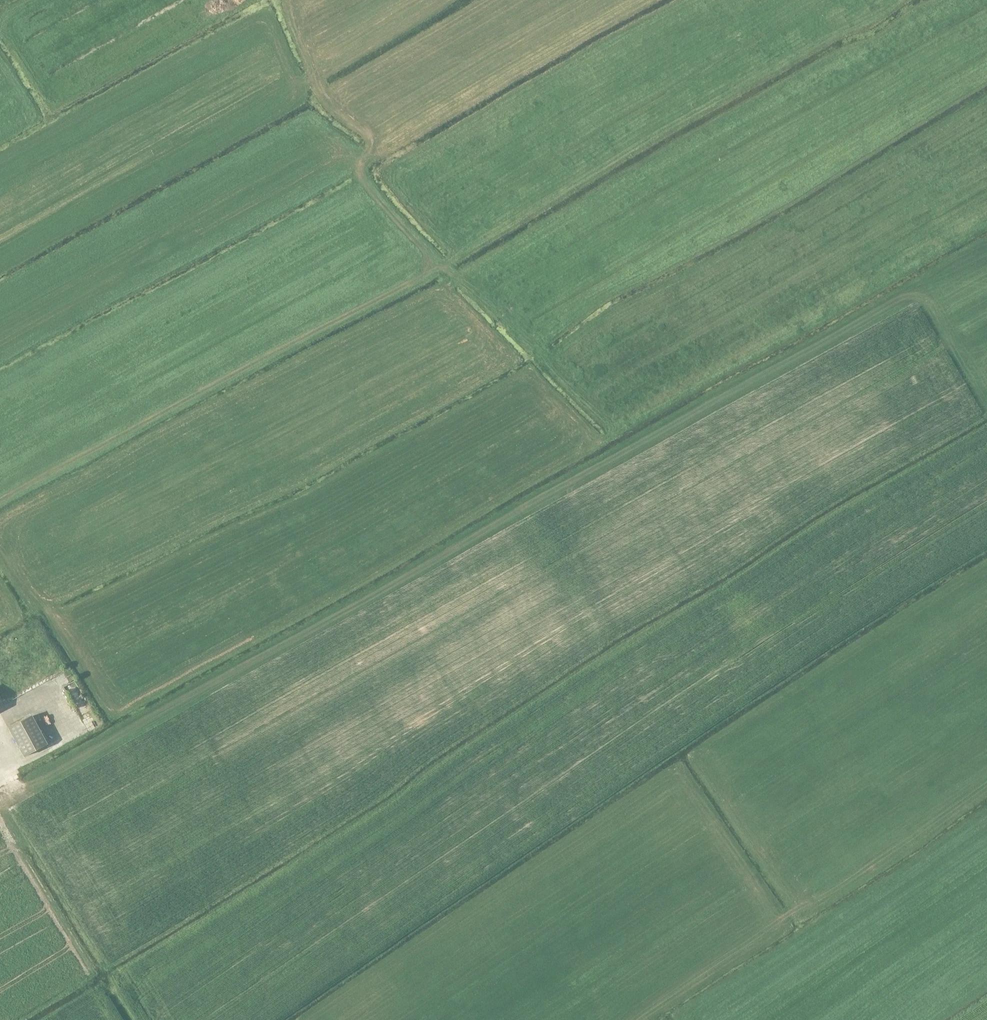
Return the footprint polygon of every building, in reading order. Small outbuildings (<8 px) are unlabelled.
[(9,730),(24,757),(46,746),(31,717),(9,730)]
